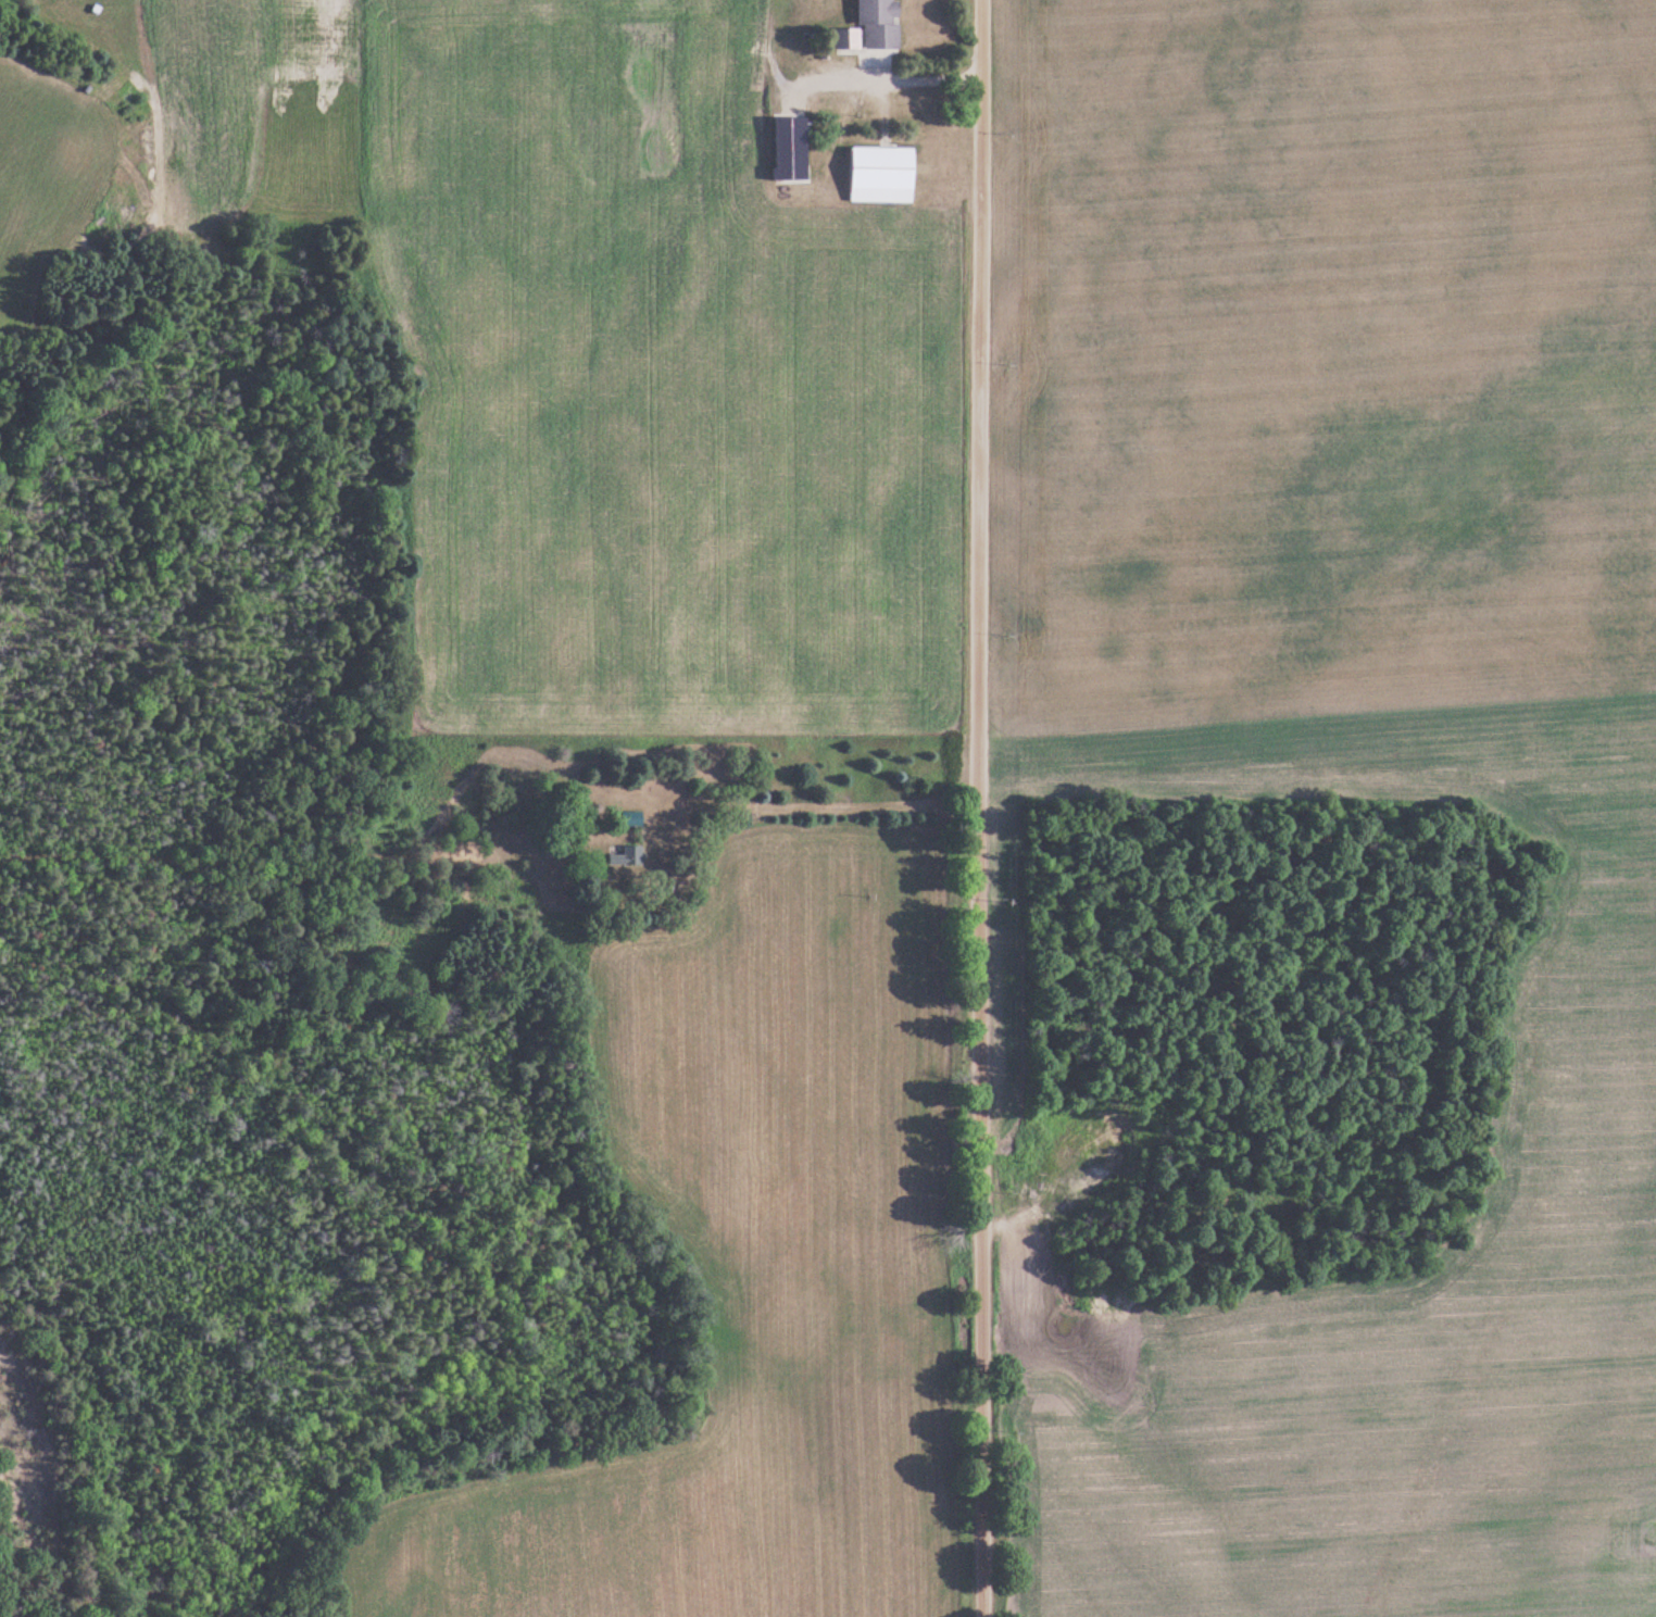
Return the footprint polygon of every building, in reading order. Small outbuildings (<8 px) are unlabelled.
[(864,27),(864,50),(897,50),(896,2),(891,2),(891,0),(856,0),(856,27),(864,27)] [(835,30),(835,50),(860,50),(860,30),(835,30)] [(847,148),(846,190),(913,191),(913,149),(847,148)] [(641,812),(621,812),(621,825),(641,825),(641,812)] [(643,865),(643,845),(623,845),(623,854),(606,854),(606,865),(643,865)]
